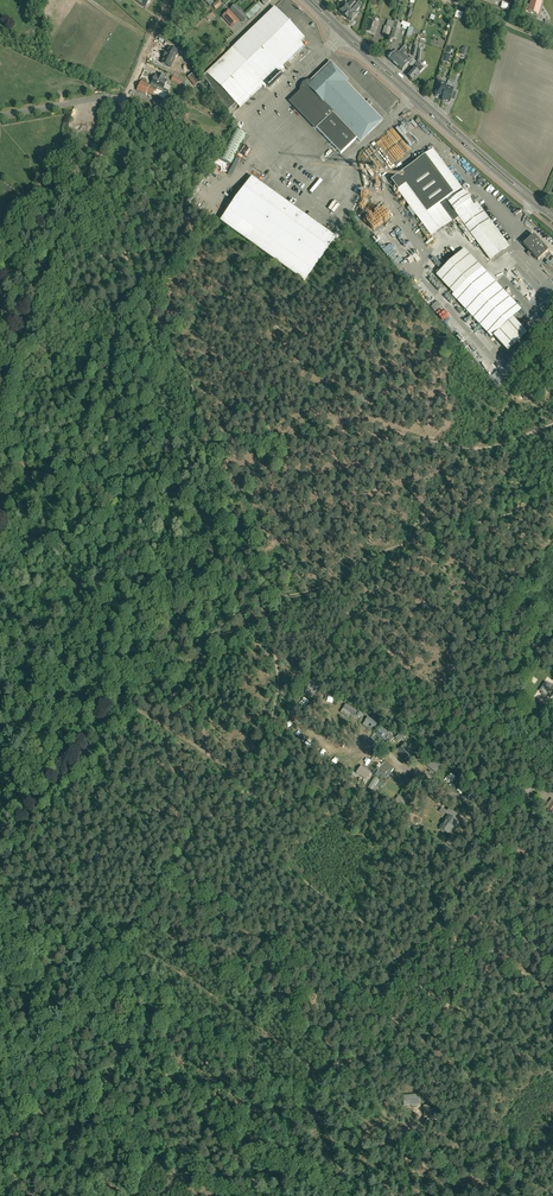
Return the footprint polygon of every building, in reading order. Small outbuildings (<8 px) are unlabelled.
[(529,11),(538,13),(542,0),(532,0),(529,11)] [(221,1),(215,6),(218,9),(223,4),(221,1)] [(352,1),(348,5),(346,4),(340,11),(346,16),(356,4),(352,1)] [(231,8),(238,17),(242,12),(235,4),(231,8)] [(261,8),(257,4),(245,15),(249,19),(261,8)] [(358,14),(356,12),(360,8),(356,4),(346,16),(351,21),(358,14)] [(230,51),(203,76),(219,100),(226,93),(236,104),(240,107),(263,85),(265,87),(267,85),(269,87),(282,74),(280,72),(285,68),(283,66),(283,65),(288,61),(304,46),(300,42),(301,41),(305,38),(290,23),(290,22),(289,22),(275,7),(233,47),(230,51)] [(456,16),(462,18),(464,11),(458,9),(456,16)] [(223,15),(228,22),(233,18),(228,11),(223,15)] [(369,20),(366,31),(376,34),(379,23),(378,22),(379,19),(375,18),(374,21),(369,20)] [(392,28),(394,22),(388,20),(386,26),(385,26),(382,35),(389,37),(392,28)] [(391,31),(393,32),(391,38),(397,40),(402,24),(394,22),(392,28),(391,31)] [(389,58),(396,64),(405,54),(406,52),(404,46),(399,52),(397,50),(389,58)] [(164,58),(162,64),(171,68),(179,52),(176,51),(172,49),(171,49),(169,48),(167,54),(166,53),(164,58)] [(405,54),(396,64),(402,70),(408,64),(413,58),(411,56),(410,58),(405,54)] [(419,73),(424,68),(417,62),(414,65),(416,67),(415,69),(414,68),(407,76),(413,80),(419,73)] [(357,137),(361,141),(382,120),(346,82),(348,80),(331,63),(311,82),(309,82),(306,83),(304,85),(303,87),(302,89),(302,91),(291,102),(341,153),(357,137)] [(188,77),(195,86),(202,81),(195,72),(188,77)] [(163,89),(168,80),(164,78),(165,77),(159,74),(159,75),(156,74),(151,84),(163,89)] [(171,80),(181,85),(183,80),(173,75),(171,80)] [(156,89),(150,86),(150,85),(141,81),(137,90),(146,94),(147,92),(153,95),(173,105),(176,99),(156,89)] [(442,101),(447,84),(440,82),(439,84),(436,83),(433,91),(437,92),(436,96),(437,96),(436,97),(440,98),(440,97),(443,98),(442,101)] [(447,84),(442,101),(446,102),(445,103),(449,104),(449,103),(450,103),(451,99),(455,100),(457,92),(453,91),(454,89),(447,87),(448,84),(447,84)] [(393,129),(396,133),(403,128),(400,124),(393,129)] [(234,128),(220,158),(231,164),(246,134),(234,128)] [(387,133),(395,144),(400,140),(392,129),(387,133)] [(386,134),(379,138),(385,148),(392,144),(386,134)] [(419,174),(398,190),(432,236),(453,220),(453,221),(459,217),(475,239),(490,259),(509,246),(503,239),(477,203),(474,205),(433,149),(418,161),(421,165),(425,170),(419,174)] [(391,152),(387,156),(393,161),(397,157),(391,152)] [(221,221),(246,239),(304,280),(335,237),(252,177),(221,221)] [(381,229),(395,221),(392,217),(378,225),(381,229)] [(400,227),(394,231),(405,245),(410,241),(400,227)] [(534,234),(529,239),(523,244),(538,260),(548,251),(534,234)] [(527,333),(513,317),(520,311),(463,250),(438,274),(455,293),(454,294),(507,352),(527,333)] [(551,686),(552,685),(548,683),(548,684),(546,682),(540,691),(543,693),(542,693),(546,696),(547,695),(550,697),(552,693),(552,687),(551,686)] [(332,695),(328,699),(333,703),(337,699),(332,695)] [(357,711),(346,704),(343,709),(354,715),(357,711)] [(374,722),(368,729),(371,733),(378,726),(374,722)] [(384,732),(383,732),(381,734),(381,735),(381,736),(383,737),(384,737),(386,739),(390,743),(394,737),(390,734),(388,736),(386,734),(387,733),(385,731),(384,732)] [(406,759),(412,753),(407,748),(409,746),(405,742),(397,750),(406,759)] [(391,771),(393,768),(384,762),(379,769),(386,773),(388,769),(391,771)] [(448,833),(457,820),(453,818),(457,813),(448,808),(445,812),(448,815),(440,827),(448,833)] [(422,819),(416,816),(413,820),(419,824),(422,819)] [(513,935),(517,930),(503,919),(500,923),(513,935)] [(495,956),(499,952),(492,947),(489,951),(495,956)] [(411,1101),(412,1105),(420,1104),(419,1093),(407,1094),(408,1101),(411,1101)]
